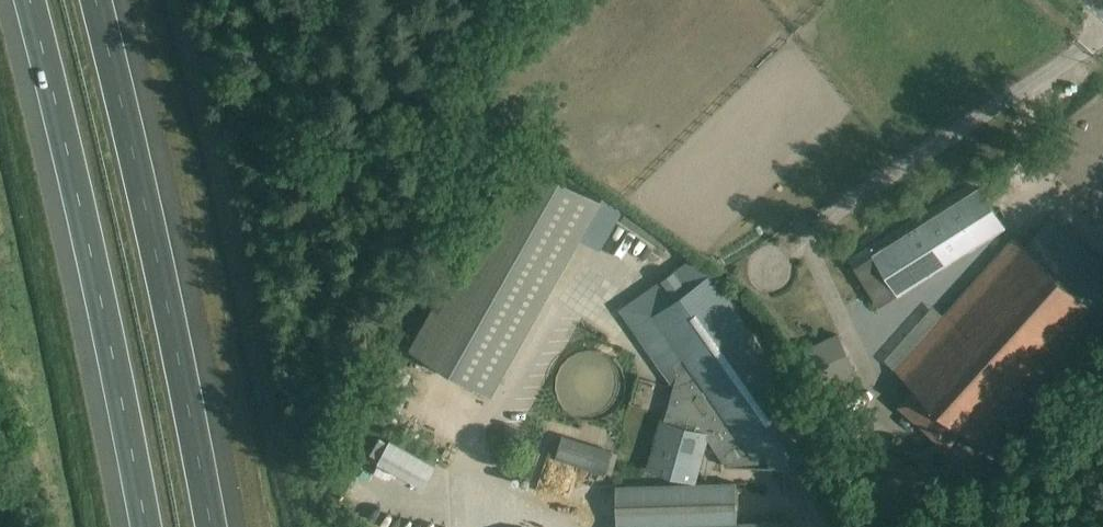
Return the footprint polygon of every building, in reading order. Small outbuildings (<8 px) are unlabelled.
[(520,154),(410,349),(491,395),(580,238),(601,200),(520,154)] [(898,295),(952,261),(949,256),(965,246),(969,251),(1006,228),(1000,219),(1006,216),(1000,208),(995,211),(980,186),(872,254),(898,295)] [(601,200),(580,238),(598,248),(620,211),(601,200)] [(1026,246),(954,325),(943,315),(918,343),(895,369),(916,388),(901,405),(946,446),(961,429),(972,438),(991,456),(1102,333),(1102,263),(1052,217),(1026,246)] [(829,466),(809,406),(711,273),(695,260),(626,308),(675,382),(651,471),(693,482),(706,433),(727,467),(829,466)] [(731,283),(743,300),(775,276),(763,260),(731,283)] [(555,458),(606,474),(613,452),(563,436),(555,458)] [(364,502),(373,489),(363,481),(353,494),(364,502)] [(736,483),(616,486),(617,526),(789,526),(789,522),(738,523),(736,483)] [(348,502),(343,517),(356,521),(360,506),(348,502)] [(388,511),(409,516),(411,507),(390,502),(388,511)]
